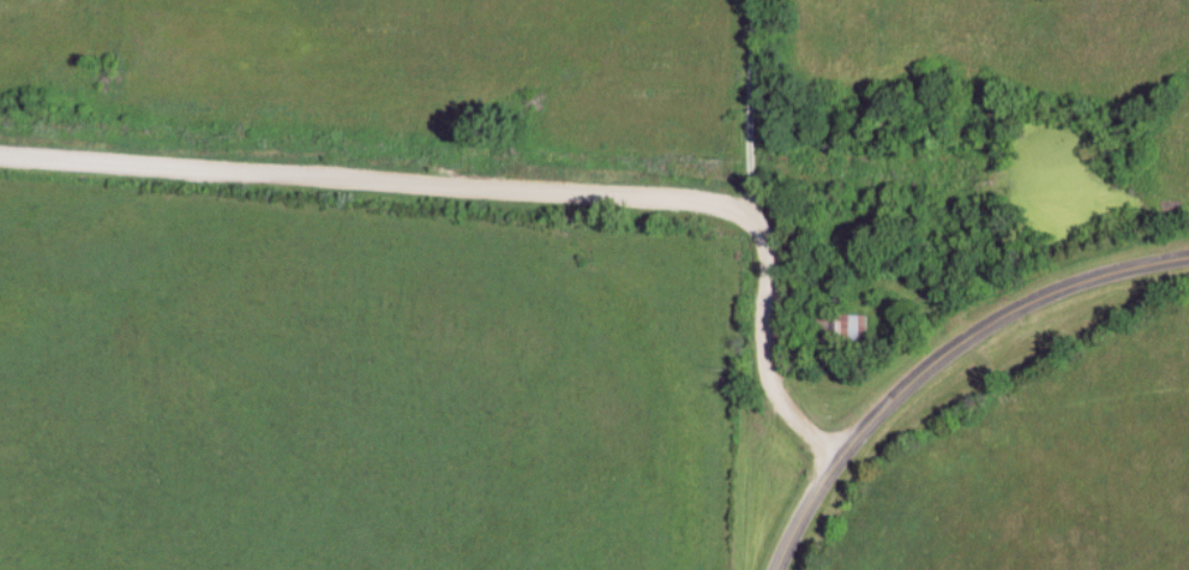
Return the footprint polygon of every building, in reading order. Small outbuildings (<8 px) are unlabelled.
[(818,339),(869,339),(869,317),(832,316),(832,317),(818,317),(818,339)]
